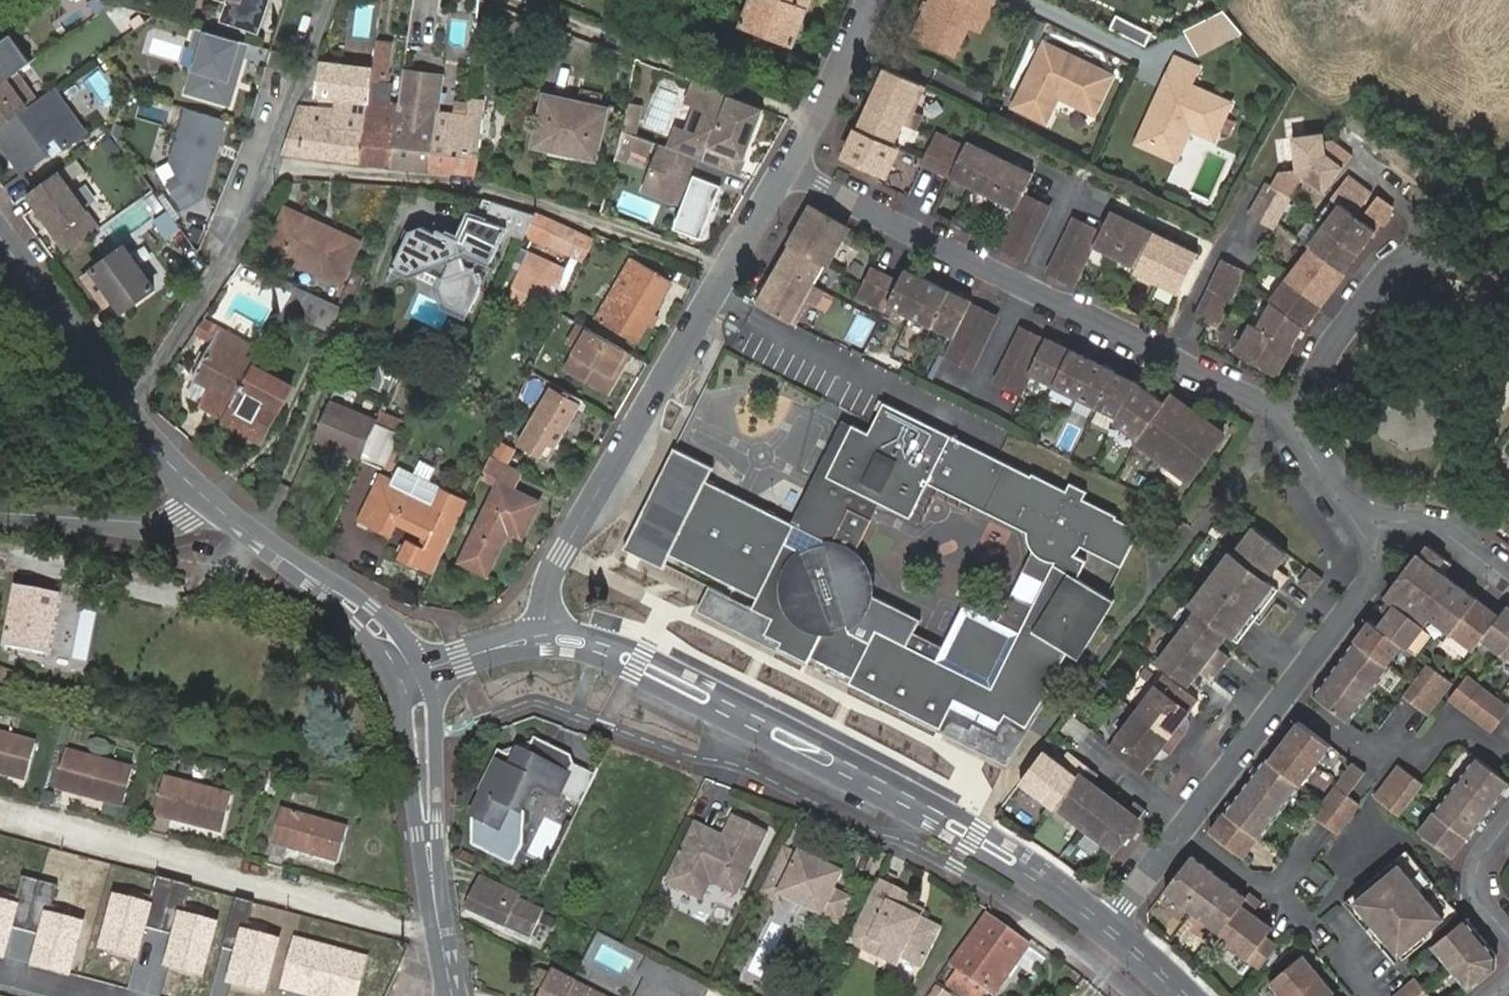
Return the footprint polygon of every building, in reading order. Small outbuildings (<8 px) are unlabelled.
[(231,0),(226,16),(259,27),(268,0),(231,0)] [(743,24),(795,44),(813,0),(751,0),(743,24)] [(999,0),(937,0),(919,36),(960,56),(974,27),(983,8),(993,13),(999,0)] [(133,23),(122,8),(111,16),(122,31),(133,23)] [(983,8),(974,27),(984,32),(993,13),(983,8)] [(1242,34),(1226,10),(1185,31),(1198,57),(1242,34)] [(1145,44),(1152,31),(1117,14),(1110,28),(1145,44)] [(232,104),(246,56),(244,56),(248,40),(200,26),(195,45),(204,48),(198,67),(196,67),(189,91),(232,104)] [(393,43),(377,41),(374,66),(373,80),(388,82),(393,43)] [(1065,94),(1063,98),(1095,114),(1113,77),(1047,44),(1016,108),(1043,121),(1056,94),(1058,90),(1065,94)] [(17,72),(0,50),(0,84),(17,72)] [(1188,130),(1193,133),(1215,143),(1232,106),(1191,88),(1199,71),(1177,60),(1136,145),(1171,161),(1182,137),(1185,138),(1188,130)] [(332,109),(301,106),(284,153),(363,161),(369,114),(371,100),(373,80),(374,66),(318,61),(314,98),(334,100),(332,109)] [(887,66),(869,108),(904,123),(918,130),(925,114),(917,110),(928,86),(887,66)] [(40,99),(19,70),(17,72),(0,84),(0,128),(40,99)] [(407,70),(402,104),(395,165),(431,169),(436,125),(438,109),(428,107),(432,73),(407,70)] [(442,74),(432,73),(428,107),(438,109),(442,74)] [(371,100),(394,103),(396,83),(388,82),(373,80),(371,100)] [(678,127),(671,147),(729,170),(741,174),(767,108),(696,81),(689,101),(699,105),(689,131),(678,127)] [(56,87),(40,99),(0,128),(0,136),(6,145),(10,142),(19,154),(15,157),(25,171),(52,152),(46,143),(58,134),(67,146),(87,131),(56,87)] [(606,109),(549,97),(539,144),(596,157),(606,109)] [(395,165),(402,104),(394,103),(371,100),(369,114),(363,161),(395,165)] [(672,121),(685,125),(692,104),(678,100),(672,121)] [(622,129),(636,134),(642,103),(629,101),(622,129)] [(205,196),(228,119),(189,107),(176,163),(183,176),(171,183),(184,207),(205,196)] [(895,144),(904,123),(869,108),(847,157),(888,175),(901,147),(895,144)] [(458,129),(460,111),(438,109),(436,125),(458,129)] [(482,131),(484,115),(471,112),(460,111),(458,129),(482,131)] [(478,174),(478,171),(482,131),(458,129),(436,125),(431,169),(478,174)] [(636,134),(622,129),(616,154),(629,159),(633,148),(638,135),(636,134)] [(1178,164),(1193,133),(1188,130),(1185,138),(1182,137),(1171,161),(1178,164)] [(923,164),(950,177),(964,149),(966,146),(939,132),(937,136),(936,138),(923,164)] [(1248,214),(1274,228),(1304,175),(1325,192),(1353,156),(1333,140),(1325,142),(1324,133),(1293,136),(1295,169),(1279,173),(1271,186),(1265,183),(1248,214)] [(654,141),(638,135),(633,148),(649,155),(654,141)] [(964,149),(950,177),(1016,209),(997,247),(1024,260),(1050,206),(1024,193),(1034,173),(968,141),(966,146),(964,149)] [(10,142),(6,145),(15,157),(19,154),(10,142)] [(703,237),(729,170),(671,147),(662,144),(644,189),(684,204),(676,226),(703,237)] [(101,227),(61,170),(37,188),(45,200),(37,205),(69,251),(101,227)] [(1258,317),(1240,349),(1277,369),(1279,371),(1305,325),(1379,227),(1394,208),(1378,196),(1361,218),(1356,214),(1373,192),(1349,174),(1332,197),(1336,200),(1318,226),(1322,229),(1274,288),(1278,291),(1262,319),(1258,317)] [(45,200),(37,188),(29,194),(37,205),(45,200)] [(538,212),(504,202),(498,223),(509,226),(527,234),(531,227),(537,213),(538,212)] [(165,205),(150,216),(168,239),(182,229),(165,205)] [(812,209),(780,266),(814,285),(828,267),(849,230),(812,209)] [(1075,218),(1049,272),(1075,285),(1094,247),(1137,267),(1135,272),(1179,293),(1199,253),(1111,210),(1101,231),(1075,218)] [(363,241),(302,214),(300,217),(288,212),(270,249),(344,283),(363,241)] [(549,220),(537,213),(531,227),(543,233),(549,220)] [(412,229),(396,264),(410,270),(423,266),(445,276),(441,285),(447,302),(469,312),(484,281),(478,265),(482,255),(493,260),(509,226),(498,223),(487,219),(485,224),(484,225),(483,226),(482,226),(481,226),(480,226),(479,226),(477,226),(476,224),(475,224),(475,223),(467,240),(440,227),(438,231),(424,224),(412,229)] [(572,251),(581,230),(560,221),(551,241),(572,251)] [(587,257),(597,237),(581,230),(572,251),(587,257)] [(156,288),(127,249),(97,271),(125,310),(156,288)] [(567,268),(530,250),(510,294),(542,308),(554,282),(560,284),(567,268)] [(1223,261),(1197,315),(1220,326),(1246,272),(1223,261)] [(673,281),(642,264),(608,323),(637,341),(673,281)] [(780,266),(758,303),(797,325),(798,325),(811,303),(818,306),(826,292),(814,285),(780,266)] [(858,299),(884,312),(888,306),(900,281),(873,268),(858,299)] [(972,369),(997,316),(971,303),(972,301),(906,269),(900,281),(888,306),(954,337),(945,356),(972,369)] [(296,285),(274,275),(267,290),(282,297),(278,306),(284,308),(296,285)] [(351,310),(296,285),(284,308),(279,318),(287,320),(292,312),(340,334),(351,310)] [(204,319),(195,334),(214,344),(222,328),(204,319)] [(623,367),(631,352),(619,346),(596,332),(580,323),(568,343),(575,347),(568,361),(580,369),(576,375),(608,393),(618,375),(613,372),(618,364),(623,367)] [(262,349),(222,328),(214,344),(196,377),(212,386),(202,404),(226,416),(235,399),(242,385),(262,349)] [(1032,375),(1119,418),(1137,381),(1050,339),(1049,341),(1022,328),(996,381),(1023,394),(1032,375)] [(580,369),(568,361),(564,367),(576,375),(580,369)] [(618,375),(623,367),(618,364),(613,372),(618,375)] [(1165,403),(1137,381),(1119,418),(1116,423),(1136,439),(1134,441),(1188,483),(1223,437),(1170,395),(1165,403)] [(235,399),(226,416),(223,420),(262,442),(281,406),(242,385),(235,399)] [(552,389),(527,429),(513,422),(507,433),(549,457),(581,404),(552,389)] [(379,421),(333,400),(316,438),(362,458),(364,456),(379,422),(379,421)] [(705,609),(768,640),(815,663),(818,658),(860,678),(857,683),(949,728),(963,699),(1009,721),(1014,713),(1035,724),(1059,686),(1057,684),(1079,649),(1089,656),(1123,601),(1116,597),(1148,531),(1124,519),(1125,517),(1090,500),(1094,493),(1077,485),(1073,492),(1035,473),(1034,476),(885,403),(871,434),(845,421),(795,524),(710,483),(674,556),(741,588),(736,599),(715,589),(705,609)] [(1429,403),(1385,417),(1396,452),(1440,439),(1429,403)] [(401,433),(379,422),(364,456),(386,467),(401,433)] [(710,483),(717,468),(679,450),(631,548),(669,567),(674,556),(710,483)] [(522,469),(492,455),(483,474),(503,484),(465,559),(489,571),(510,528),(522,534),(538,501),(512,488),(522,469)] [(435,575),(471,500),(443,488),(434,505),(392,484),(394,479),(384,473),(361,519),(393,535),(398,524),(427,537),(432,540),(427,550),(422,547),(408,540),(400,557),(435,575)] [(1277,567),(1288,553),(1254,527),(1234,552),(1231,550),(1190,604),(1193,606),(1154,658),(1188,683),(1199,669),(1211,678),(1228,655),(1217,646),(1227,632),(1239,641),(1288,576),(1277,567)] [(432,540),(427,537),(422,547),(427,550),(432,540)] [(1314,695),(1349,722),(1391,666),(1388,664),(1403,644),(1417,654),(1434,632),(1446,642),(1452,634),(1474,651),(1483,640),(1508,660),(1508,607),(1507,605),(1499,615),(1444,573),(1452,563),(1428,545),(1314,695)] [(669,567),(631,548),(629,551),(668,570),(669,567)] [(1311,570),(1310,569),(1299,583),(1312,593),(1322,579),(1311,570)] [(15,587),(3,648),(47,656),(59,596),(15,587)] [(1430,664),(1405,696),(1429,714),(1453,682),(1430,664)] [(1197,697),(1163,671),(1107,745),(1140,771),(1160,745),(1169,752),(1186,728),(1178,722),(1197,697)] [(1450,698),(1493,731),(1508,711),(1508,706),(1468,675),(1450,698)] [(963,699),(949,728),(1013,759),(1035,724),(1014,713),(1009,721),(963,699)] [(1270,759),(1267,756),(1210,832),(1243,858),(1258,838),(1259,839),(1331,745),(1299,721),(1270,759)] [(474,811),(473,838),(515,858),(525,837),(527,806),(524,805),(536,778),(561,789),(562,786),(583,796),(597,768),(576,757),(573,749),(536,731),(531,741),(510,749),(500,744),(480,785),(486,787),(474,811)] [(27,778),(36,741),(0,732),(0,771),(27,778)] [(1046,748),(1021,781),(1054,807),(1056,805),(1116,852),(1147,811),(1134,802),(1128,810),(1092,781),(1099,773),(1070,750),(1061,762),(1046,748)] [(67,751),(58,786),(122,803),(132,768),(67,751)] [(1420,832),(1454,858),(1469,839),(1470,839),(1508,788),(1508,781),(1477,757),(1420,832)] [(1375,779),(1354,762),(1313,816),(1337,834),(1360,804),(1357,802),(1375,779)] [(1424,785),(1400,766),(1376,799),(1399,816),(1424,785)] [(165,777),(155,812),(223,833),(234,797),(165,777)] [(279,810),(270,844),(337,864),(347,829),(279,810)] [(716,834),(718,829),(698,819),(668,880),(703,897),(712,878),(740,892),(770,829),(735,812),(725,832),(723,838),(716,834)] [(725,832),(718,829),(716,834),(723,838),(725,832)] [(786,843),(763,890),(779,898),(781,893),(842,924),(856,895),(838,886),(847,870),(805,849),(803,852),(786,843)] [(1410,854),(1347,906),(1382,949),(1389,943),(1406,964),(1462,917),(1410,854)] [(1192,856),(1164,891),(1219,932),(1216,935),(1260,969),(1277,945),(1266,936),(1273,927),(1253,913),(1261,901),(1249,892),(1245,897),(1192,856)] [(19,873),(11,902),(0,898),(0,952),(1,952),(9,924),(40,932),(33,958),(67,967),(80,920),(48,911),(56,883),(19,873)] [(191,884),(154,875),(146,903),(113,894),(99,943),(136,953),(144,925),(175,933),(168,959),(202,968),(215,921),(183,912),(191,884)] [(913,895),(880,878),(855,931),(870,938),(873,945),(885,951),(882,957),(900,965),(904,957),(924,967),(943,928),(925,918),(914,913),(918,906),(909,902),(913,895)] [(536,927),(543,911),(520,900),(520,897),(483,879),(468,909),(530,940),(536,927)] [(254,902),(234,896),(221,945),(240,950),(233,974),(264,983),(276,939),(246,931),(254,902)] [(929,911),(918,906),(914,913),(925,918),(929,911)] [(554,917),(543,911),(536,927),(547,933),(554,917)] [(1030,946),(986,917),(951,966),(994,995),(995,995),(1030,946)] [(1436,949),(1470,989),(1496,967),(1498,955),(1470,921),(1436,949)] [(855,931),(849,941),(882,957),(885,951),(873,945),(870,938),(855,931)] [(296,937),(284,980),(310,987),(308,995),(351,995),(363,955),(296,937)] [(1283,995),(1334,995),(1336,993),(1304,955),(1271,982),(1283,995)] [(551,973),(539,995),(597,995),(551,973)] [(1394,995),(1432,995),(1417,977),(1394,995)] [(645,978),(636,995),(681,995),(645,978)]
